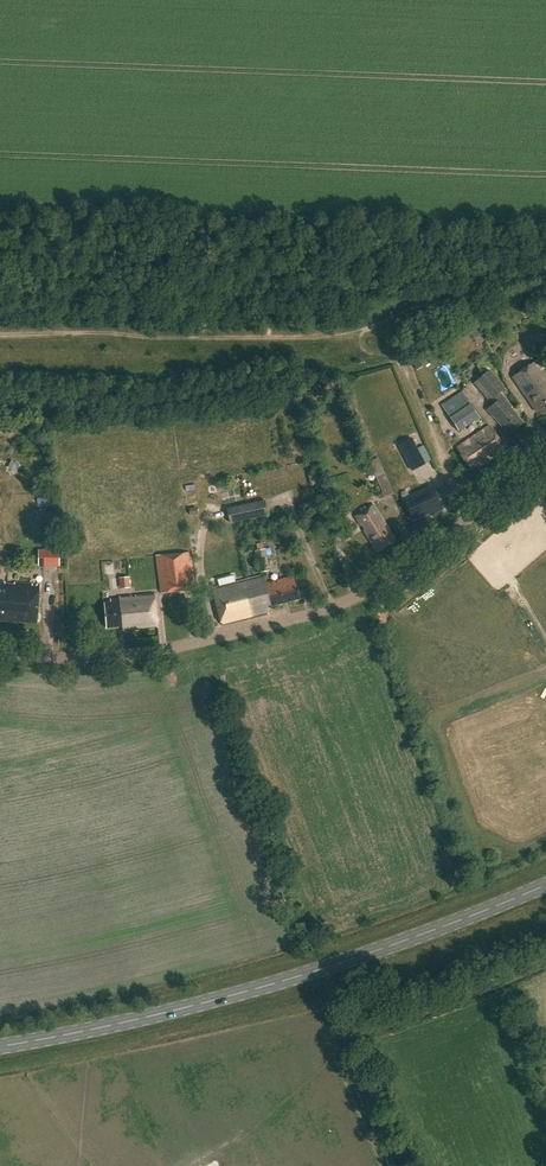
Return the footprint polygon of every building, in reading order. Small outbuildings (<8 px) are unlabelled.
[(485,340),(478,328),(471,332),(477,344),(485,340)] [(545,415),(545,377),(542,371),(545,369),(540,361),(514,377),(537,413),(541,410),(544,416),(545,415)] [(492,404),(494,406),(488,411),(494,419),(496,417),(501,423),(499,424),(506,431),(507,430),(511,435),(524,424),(512,408),(513,407),(501,393),(505,389),(489,370),(474,384),(492,404)] [(470,404),(462,392),(442,406),(450,417),(449,418),(453,425),(454,424),(458,431),(479,418),(470,404)] [(480,467),(507,449),(491,426),(458,447),(471,467),(477,463),(480,467)] [(412,438),(398,446),(412,472),(426,464),(412,438)] [(390,470),(399,466),(389,442),(380,446),(390,470)] [(370,461),(384,497),(393,493),(378,458),(370,461)] [(434,514),(443,510),(433,486),(404,499),(414,522),(433,512),(434,514)] [(247,504),(251,520),(268,516),(265,500),(247,504)] [(251,520),(247,504),(227,508),(230,525),(251,520)] [(375,548),(378,546),(380,550),(395,540),(373,505),(366,510),(365,508),(361,510),(362,512),(355,517),(361,526),(362,525),(365,529),(364,530),(375,548)] [(266,550),(255,552),(258,573),(269,570),(266,550)] [(39,564),(59,564),(59,551),(54,552),(39,552),(39,564)] [(156,556),(161,594),(194,589),(189,551),(156,556)] [(254,577),(263,614),(270,612),(268,606),(301,598),(296,575),(266,583),(264,574),(254,577)] [(119,578),(120,589),(130,588),(129,577),(119,578)] [(223,624),(263,614),(254,577),(214,587),(223,624)] [(42,584),(28,583),(0,582),(0,621),(39,624),(42,584)] [(160,627),(156,593),(120,597),(120,599),(113,600),(114,602),(105,603),(108,627),(124,626),(124,631),(160,627)]
